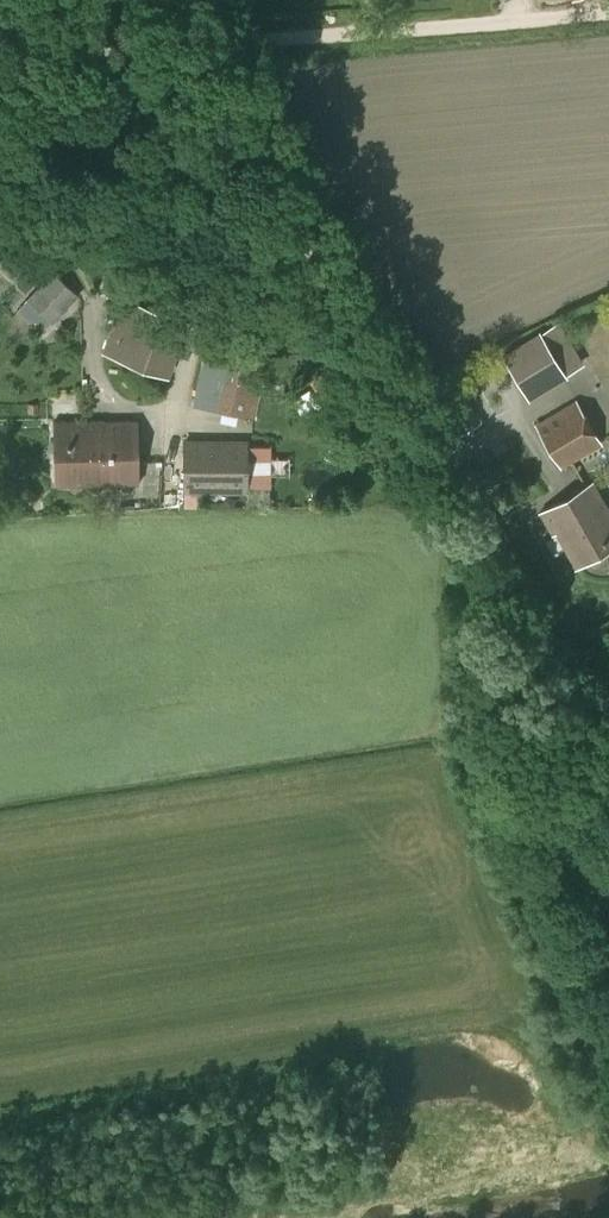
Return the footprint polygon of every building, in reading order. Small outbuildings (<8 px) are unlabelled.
[(80,294),(54,270),(28,298),(43,312),(36,320),(44,327),(50,320),(53,323),(80,294)] [(102,352),(169,376),(189,319),(122,296),(102,352)] [(504,355),(505,358),(529,397),(585,363),(578,352),(559,321),(504,355)] [(228,366),(219,410),(243,415),(252,417),(255,418),(264,375),(264,374),(252,371),(255,355),(255,354),(254,354),(236,350),(232,367),(228,366)] [(535,423),(561,469),(603,444),(577,399),(535,423)] [(53,421),(55,485),(139,483),(138,420),(53,421)] [(185,491),(247,491),(247,442),(186,441),(185,491)] [(576,567),(608,548),(608,508),(593,480),(540,511),(553,534),(556,532),(576,567)]
